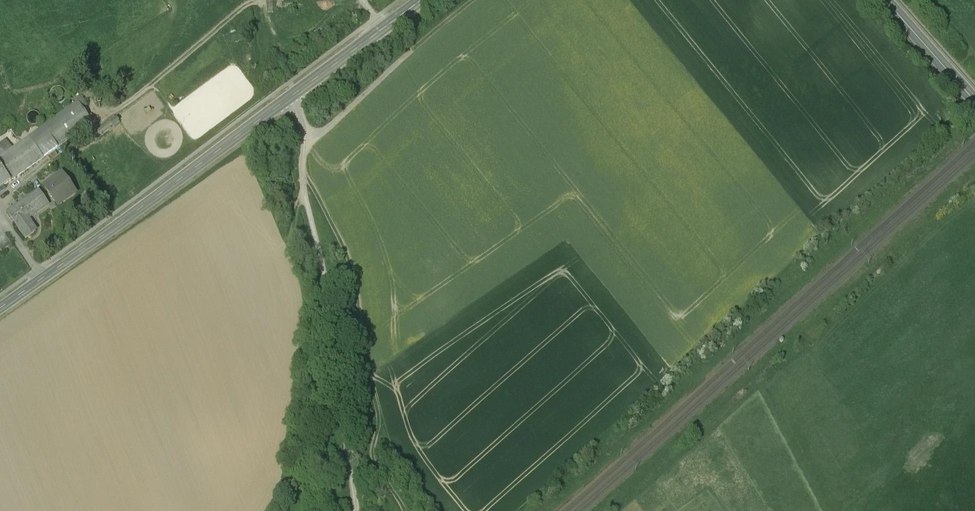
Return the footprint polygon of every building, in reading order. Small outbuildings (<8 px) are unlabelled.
[(78,103),(13,147),(7,137),(0,142),(0,187),(92,124),(78,103)] [(78,192),(63,170),(43,184),(58,205),(78,192)] [(48,204),(38,190),(8,211),(26,236),(36,229),(29,218),(48,204)] [(12,245),(5,235),(0,238),(0,253),(12,245)]
